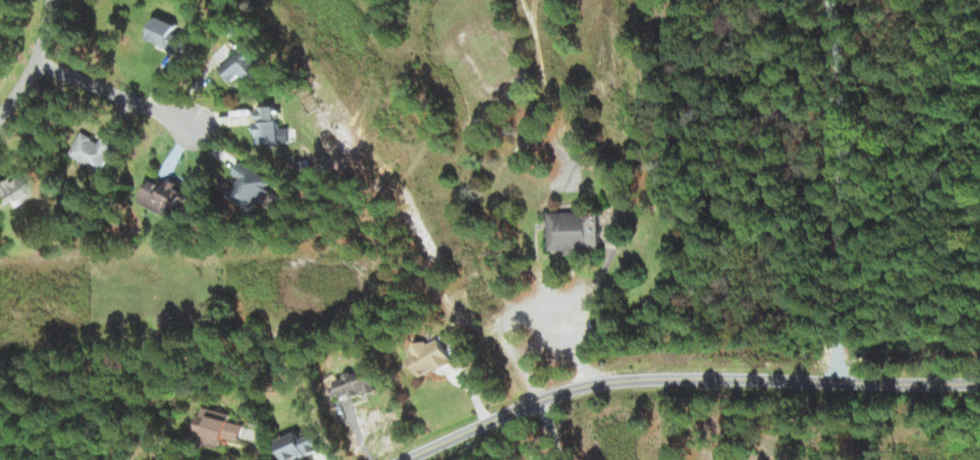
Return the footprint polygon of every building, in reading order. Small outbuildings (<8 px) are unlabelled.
[(145,41),(178,55),(185,38),(173,33),(176,26),(155,17),(145,41)] [(246,68),(256,60),(245,47),(218,69),(230,83),(247,69),(246,68)] [(274,107),(255,109),(259,145),(288,142),(287,128),(276,129),(274,107)] [(96,172),(115,143),(103,135),(98,144),(82,133),(68,154),(96,172)] [(226,197),(252,214),(272,183),(240,162),(232,174),(239,178),(226,197)] [(23,194),(14,173),(0,179),(0,204),(23,194)] [(137,202),(170,221),(186,192),(152,174),(137,202)] [(547,250),(594,250),(594,213),(547,213),(547,250)] [(410,349),(412,353),(407,356),(417,376),(434,368),(435,369),(449,362),(436,336),(410,349)] [(230,415),(202,406),(193,436),(221,445),(223,437),(238,441),(243,424),(228,419),(230,415)] [(283,459),(292,459),(318,450),(309,427),(275,440),(283,459)]
